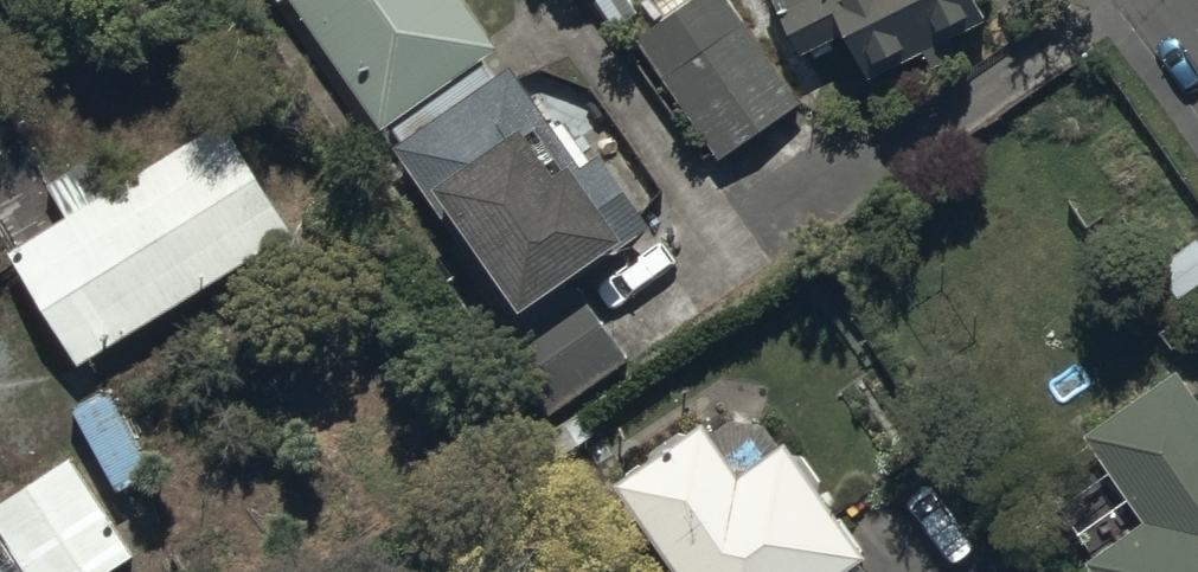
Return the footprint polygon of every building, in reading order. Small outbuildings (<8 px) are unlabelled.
[(403,133),(396,138),(521,308),(653,212),(605,147),(596,154),(568,116),(561,120),(516,59),(500,70),(488,55),(507,41),(477,0),(305,0),(403,133)] [(638,33),(723,156),(728,152),(750,184),(814,139),(792,108),(806,99),(737,0),(685,0),(638,33)] [(984,0),(783,0),(810,49),(850,28),(874,73),(927,45),(937,62),(966,47),(956,28),(989,10),(984,0)] [(295,223),(224,110),(11,243),(81,356),(295,223)] [(630,355),(587,286),(499,342),(542,411),(630,355)] [(1170,361),(1082,424),(1143,508),(1081,553),(1095,571),(1197,571),(1197,399),(1170,361)] [(879,570),(866,553),(872,548),(820,483),(825,479),(788,434),(782,439),(762,415),(706,418),(614,483),(677,571),(876,571),(879,570)] [(0,500),(0,526),(31,571),(103,571),(139,548),(74,451),(0,500)] [(0,559),(0,571),(9,571),(0,559)]
